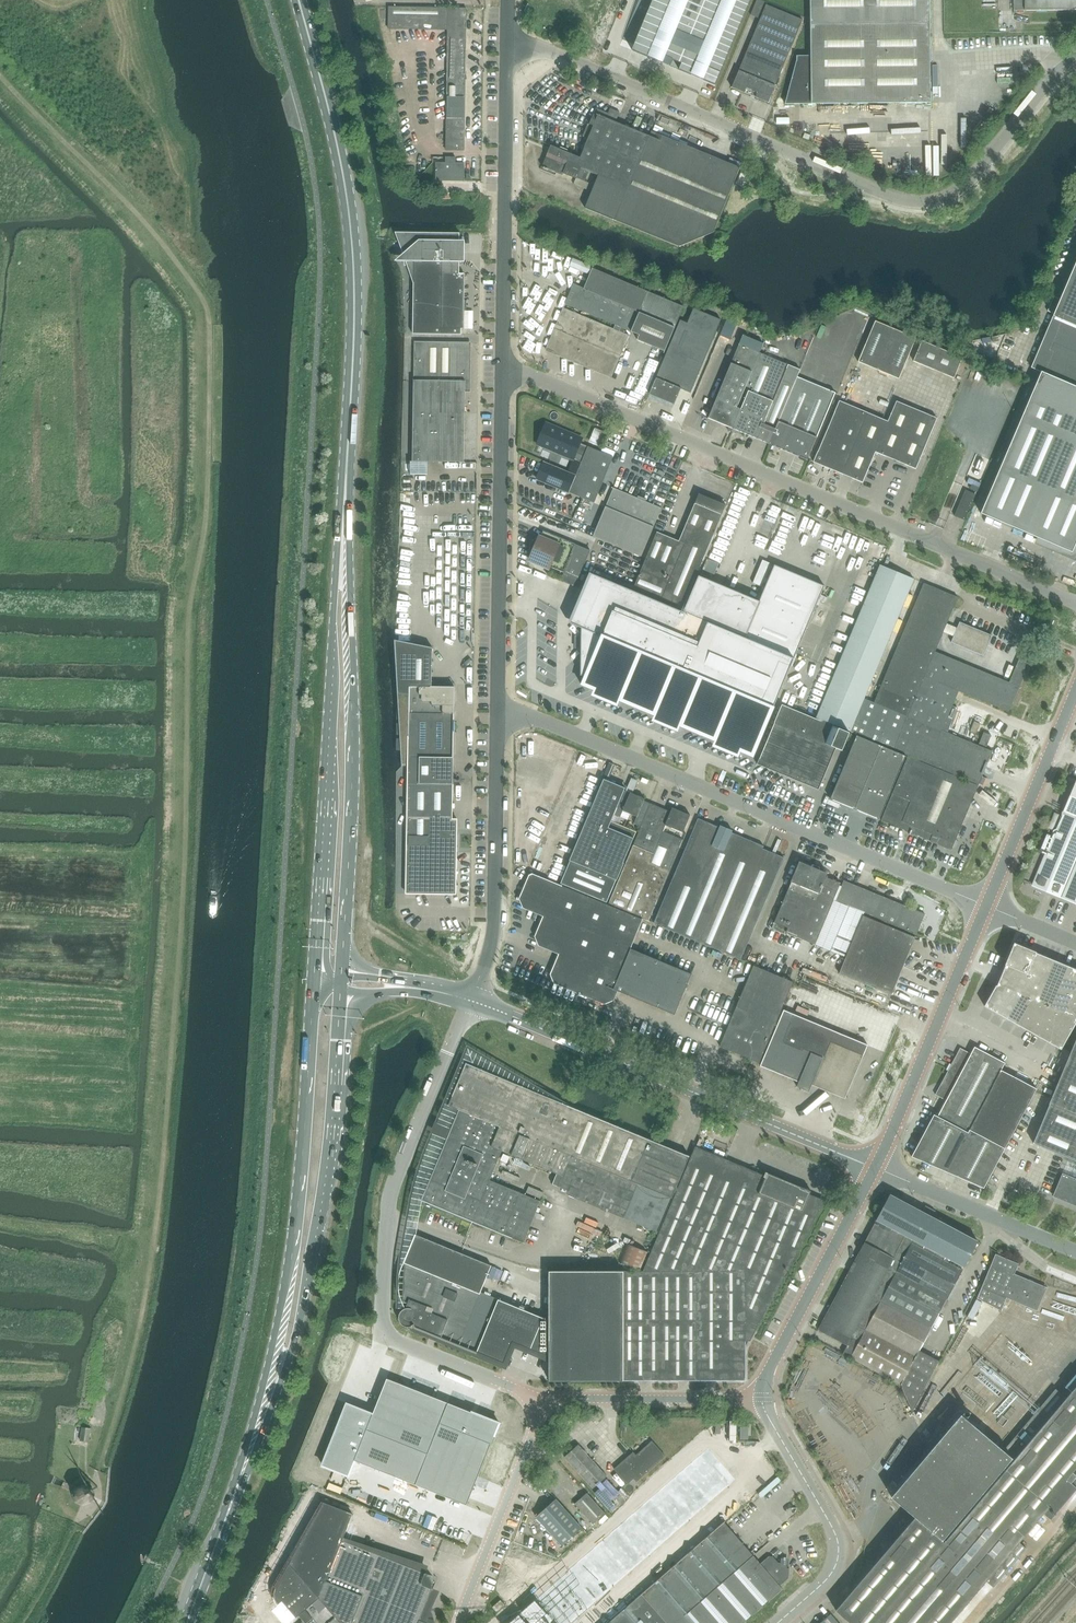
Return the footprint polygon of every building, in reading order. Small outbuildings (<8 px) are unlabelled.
[(632,50),(634,51),(648,57),(672,0),(653,0),(632,50)] [(665,57),(673,60),(670,66),(691,75),(722,0),(689,0),(665,57)] [(703,80),(715,85),(751,0),(737,0),(703,80)] [(767,103),(768,104),(803,20),(767,5),(768,3),(760,0),(757,0),(751,15),(761,19),(732,89),(767,103)] [(786,104),(931,103),(930,0),(810,0),(811,58),(796,58),(796,63),(786,104)] [(1075,10),(1075,0),(1012,0),(1012,10),(1024,10),(1075,10)] [(447,30),(446,150),(464,150),(466,9),(388,9),(387,29),(447,30)] [(615,220),(684,248),(685,244),(709,234),(712,236),(740,167),(739,167),(651,131),(649,136),(616,122),(617,117),(596,108),(589,124),(593,126),(580,158),(553,146),(544,168),(548,170),(548,169),(574,180),(575,177),(585,181),(589,171),(599,175),(585,208),(615,220)] [(436,180),(464,181),(464,163),(455,163),(455,157),(446,157),(445,163),(436,163),(436,180)] [(460,260),(460,233),(395,233),(405,260),(413,283),(414,284),(413,334),(461,335),(461,328),(464,328),(464,274),(460,274),(460,263),(460,260)] [(1031,368),(1042,372),(1075,387),(1075,262),(1060,299),(1054,296),(1048,311),(1054,314),(1031,368)] [(639,335),(637,340),(659,349),(666,352),(684,308),(594,269),(586,289),(573,284),(565,304),(633,332),(639,335)] [(563,308),(554,329),(620,356),(629,335),(563,308)] [(681,321),(650,394),(675,404),(681,388),(691,392),(694,386),(721,321),(694,309),(688,324),(681,321)] [(858,363),(899,380),(916,339),(875,322),(858,363)] [(620,356),(554,329),(546,350),(579,363),(612,377),(620,356)] [(472,342),(415,342),(413,461),(465,461),(466,411),(466,391),(472,391),(472,342)] [(913,362),(928,368),(953,379),(962,358),(922,342),(913,362)] [(820,386),(799,377),(802,370),(791,366),(785,363),(762,354),(741,345),(724,386),(710,420),(718,423),(770,444),(808,460),(809,461),(837,393),(820,386)] [(981,514),(1072,552),(1075,544),(1075,387),(1042,372),(981,514)] [(688,396),(682,410),(687,412),(693,399),(688,396)] [(814,462),(838,472),(863,411),(840,401),(819,452),(814,462)] [(897,401),(889,421),(876,453),(890,458),(896,461),(917,410),(897,401)] [(938,418),(917,410),(896,461),(916,469),(938,418)] [(863,411),(838,472),(864,483),(876,453),(889,421),(863,411)] [(546,423),(539,440),(540,441),(575,455),(573,458),(574,459),(582,462),(588,447),(580,443),(582,438),(561,429),(557,427),(547,423),(546,423)] [(544,462),(537,479),(594,503),(614,457),(588,447),(582,462),(576,476),(544,462)] [(593,536),(642,557),(662,508),(654,505),(614,488),(599,522),(593,536)] [(965,490),(954,516),(965,521),(976,494),(965,490)] [(634,588),(684,609),(717,529),(727,506),(700,494),(679,542),(658,533),(634,588)] [(532,559),(579,579),(591,550),(544,531),(535,550),(532,559)] [(709,560),(704,571),(714,575),(719,564),(709,560)] [(775,564),(766,560),(756,583),(765,587),(775,564)] [(582,685),(658,717),(753,758),(785,683),(784,683),(787,676),(788,676),(800,647),(799,646),(802,639),(803,640),(806,635),(805,634),(808,627),(809,627),(826,587),(807,579),(807,580),(794,574),(795,574),(776,566),(760,602),(722,586),(716,584),(716,583),(700,576),(684,612),(592,573),(581,599),(583,600),(582,637),(581,637),(580,637),(579,638),(578,639),(577,640),(577,641),(577,642),(577,643),(578,644),(578,645),(579,645),(580,646),(581,646),(582,646),(581,675),(585,676),(582,685)] [(908,717),(875,703),(865,699),(914,580),(880,566),(817,719),(783,705),(758,764),(819,790),(836,748),(842,750),(850,732),(833,726),(834,724),(895,749),(908,717)] [(924,584),(875,703),(908,717),(895,749),(895,750),(979,785),(993,752),(943,731),(959,691),(1009,712),(1013,703),(1015,704),(1031,668),(1028,667),(1032,658),(1022,654),(1010,682),(936,652),(958,598),(924,584)] [(951,642),(984,656),(992,636),(960,623),(951,642)] [(404,670),(396,670),(402,767),(409,768),(408,861),(407,895),(430,896),(457,896),(457,837),(458,819),(453,819),(455,689),(439,688),(439,685),(433,685),(434,649),(416,645),(415,651),(404,651),(404,670)] [(970,732),(976,735),(981,724),(975,721),(970,732)] [(980,744),(987,747),(992,736),(984,733),(980,744)] [(857,736),(830,799),(880,820),(906,756),(857,736)] [(912,833),(952,849),(979,786),(908,757),(882,820),(910,832),(909,834),(911,835),(912,833)] [(571,860),(561,884),(607,903),(637,832),(612,821),(614,815),(621,817),(622,818),(627,820),(630,814),(637,817),(635,823),(641,825),(651,802),(645,800),(645,799),(643,799),(631,793),(631,794),(624,791),(625,788),(612,783),(605,780),(598,797),(591,813),(571,860)] [(1034,887),(1075,904),(1075,786),(1034,887)] [(651,804),(610,904),(649,921),(683,840),(663,832),(666,825),(683,833),(690,816),(673,808),(671,812),(660,808),(651,804)] [(720,828),(699,819),(655,923),(677,933),(741,960),(753,933),(784,858),(763,849),(764,846),(732,833),(733,831),(725,828),(721,826),(720,828)] [(787,933),(815,945),(834,900),(841,883),(827,877),(829,874),(800,862),(775,922),(789,928),(787,933)] [(614,990),(675,1015),(692,975),(631,949),(643,920),(534,875),(523,903),(546,913),(545,916),(548,917),(538,941),(562,950),(561,954),(564,955),(554,979),(602,998),(612,994),(614,990)] [(844,880),(836,901),(917,934),(925,914),(902,904),(844,880)] [(863,916),(851,944),(903,966),(915,937),(863,916)] [(1035,951),(1014,943),(1005,964),(1026,972),(1035,951)] [(903,966),(851,944),(839,973),(891,995),(903,966)] [(1045,956),(1035,951),(1026,972),(1036,976),(1045,956)] [(1045,956),(1036,976),(1046,981),(1055,960),(1045,956)] [(1046,981),(1038,1000),(1051,1006),(1068,965),(1055,960),(1046,981)] [(1026,972),(1005,964),(996,984),(1038,1000),(1046,981),(1036,976),(1026,972)] [(1051,1006),(1065,1011),(1075,985),(1075,969),(1068,965),(1051,1006)] [(760,1063),(793,983),(754,966),(724,1037),(720,1047),(760,1063)] [(984,1005),(1060,1047),(1075,1019),(1075,1016),(1038,1001),(996,984),(984,1005)] [(1065,1011),(1075,1016),(1075,985),(1065,1011)] [(761,1067),(799,1081),(797,1087),(809,1093),(812,1086),(845,1099),(867,1045),(784,1010),(761,1067)] [(1075,1161),(1075,1038),(1049,1104),(1033,1143),(1075,1161)] [(946,1101),(939,1114),(1005,1148),(1036,1089),(1001,1070),(1005,1063),(974,1047),(971,1054),(960,1048),(950,1066),(935,1095),(946,1101)] [(420,1199),(419,1202),(432,1207),(433,1205),(472,1221),(524,1243),(541,1202),(490,1181),(503,1151),(556,1174),(552,1184),(558,1187),(568,1191),(579,1195),(577,1199),(578,1199),(580,1195),(659,1228),(657,1232),(658,1232),(670,1204),(690,1157),(670,1149),(664,1146),(652,1141),(571,1107),(467,1063),(449,1105),(459,1110),(451,1130),(447,1139),(422,1199),(420,1199)] [(1005,1148),(939,1114),(937,1117),(933,1115),(911,1157),(970,1182),(984,1188),(1005,1148)] [(696,1147),(670,1208),(643,1271),(624,1271),(624,1380),(746,1381),(746,1349),(746,1341),(751,1341),(752,1339),(756,1332),(825,1201),(810,1195),(811,1191),(766,1172),(765,1176),(696,1147)] [(1067,1175),(1063,1173),(1053,1196),(1067,1202),(1075,1206),(1075,1179),(1067,1175)] [(869,1235),(864,1244),(824,1318),(818,1330),(848,1346),(843,1354),(902,1386),(912,1410),(914,1410),(939,1361),(920,1351),(977,1241),(919,1210),(890,1194),(876,1220),(874,1223),(869,1235)] [(478,1352),(504,1363),(513,1341),(550,1357),(550,1380),(624,1380),(624,1271),(550,1271),(550,1318),(544,1318),(481,1292),(492,1266),(416,1235),(404,1263),(405,1263),(403,1302),(408,1304),(400,1322),(441,1338),(442,1336),(478,1351),(478,1352)] [(995,1254),(991,1264),(981,1287),(976,1298),(1000,1310),(1005,1297),(1037,1311),(1047,1287),(1014,1274),(1018,1264),(995,1254)] [(360,1405),(338,1460),(365,1471),(370,1459),(458,1495),(490,1420),(413,1389),(407,1387),(401,1389),(400,1391),(398,1392),(388,1417),(360,1405)] [(836,1610),(851,1622),(950,1622),(986,1581),(993,1587),(1026,1548),(1019,1542),(1043,1513),(1050,1519),(1075,1489),(1075,1474),(1073,1471),(1075,1468),(1075,1387),(1067,1397),(1067,1398),(1056,1389),(1004,1450),(961,1414),(891,1496),(915,1517),(908,1525),(860,1581),(856,1587),(836,1610)] [(630,1417),(621,1417),(621,1430),(630,1430),(630,1417)] [(89,1441),(90,1428),(81,1427),(80,1440),(89,1441)] [(740,1439),(748,1439),(748,1427),(740,1427),(740,1439)] [(615,1470),(628,1484),(634,1479),(637,1482),(666,1456),(653,1441),(630,1461),(628,1458),(615,1470)] [(565,1457),(585,1480),(593,1489),(599,1484),(607,1476),(579,1445),(565,1457)] [(511,1622),(575,1622),(737,1478),(710,1447),(511,1622)] [(340,1494),(343,1488),(329,1483),(327,1489),(340,1494)] [(599,1484),(593,1489),(615,1513),(632,1499),(623,1488),(611,1498),(599,1484)] [(576,1503),(594,1523),(606,1512),(588,1492),(576,1503)] [(641,1593),(667,1622),(694,1622),(686,1614),(753,1555),(724,1522),(754,1496),(753,1495),(641,1593)] [(583,1527),(557,1498),(537,1516),(563,1545),(583,1527)] [(288,1563),(341,1622),(431,1622),(425,1605),(435,1580),(433,1575),(343,1539),(353,1513),(321,1500),(290,1560),(288,1563)] [(753,1555),(686,1614),(694,1622),(744,1622),(752,1616),(782,1589),(779,1586),(788,1579),(789,1569),(787,1568),(788,1560),(782,1560),(782,1563),(778,1563),(773,1557),(770,1556),(761,1564),(753,1555)] [(288,1563),(277,1583),(275,1587),(275,1590),(275,1594),(275,1597),(277,1600),(279,1603),(293,1619),(288,1622),(341,1622),(288,1563)] [(608,1622),(667,1622),(641,1593),(608,1622)] [(501,1600),(495,1605),(493,1607),(497,1612),(505,1605),(501,1600)] [(830,1614),(820,1622),(838,1622),(830,1614)]
